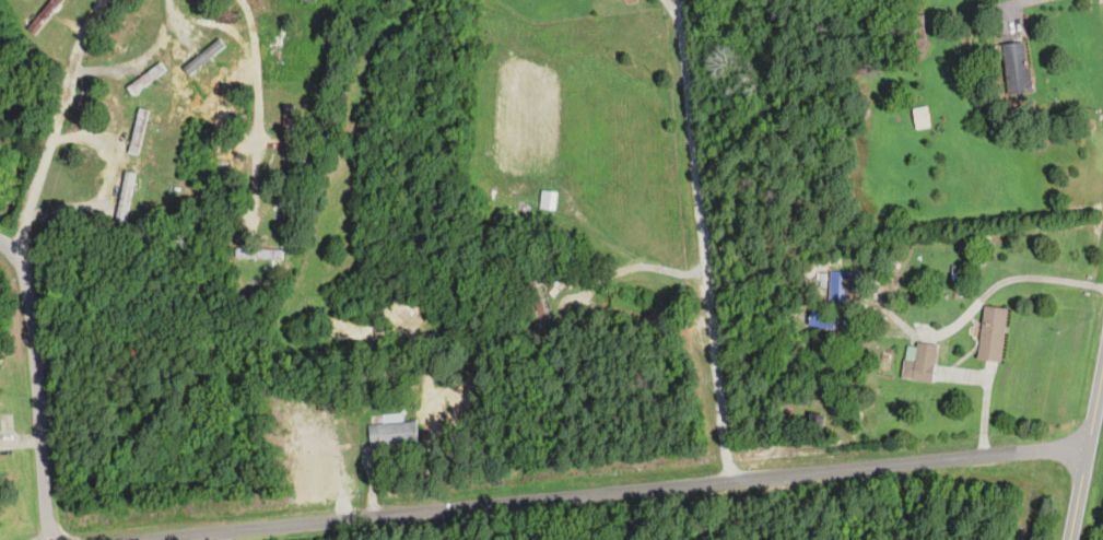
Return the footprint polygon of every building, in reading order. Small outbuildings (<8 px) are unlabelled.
[(924,40),(924,16),(902,16),(902,40),(924,40)] [(224,47),(219,40),(183,67),(188,74),(224,47)] [(1032,93),(1027,42),(1002,45),(1008,95),(1032,93)] [(929,128),(927,107),(913,109),(915,129),(929,128)] [(149,112),(140,109),(127,153),(137,155),(149,112)] [(134,173),(124,172),(116,221),(126,223),(134,173)] [(554,211),(557,193),(542,191),(540,209),(554,211)] [(235,260),(281,260),(281,249),(235,249),(235,260)] [(858,300),(858,272),(830,272),(830,300),(858,300)] [(1007,309),(983,307),(978,360),(1002,362),(1007,309)] [(937,345),(917,343),(916,349),(907,347),(902,378),(932,383),(937,345)] [(417,444),(417,424),(369,424),(369,444),(417,444)]
